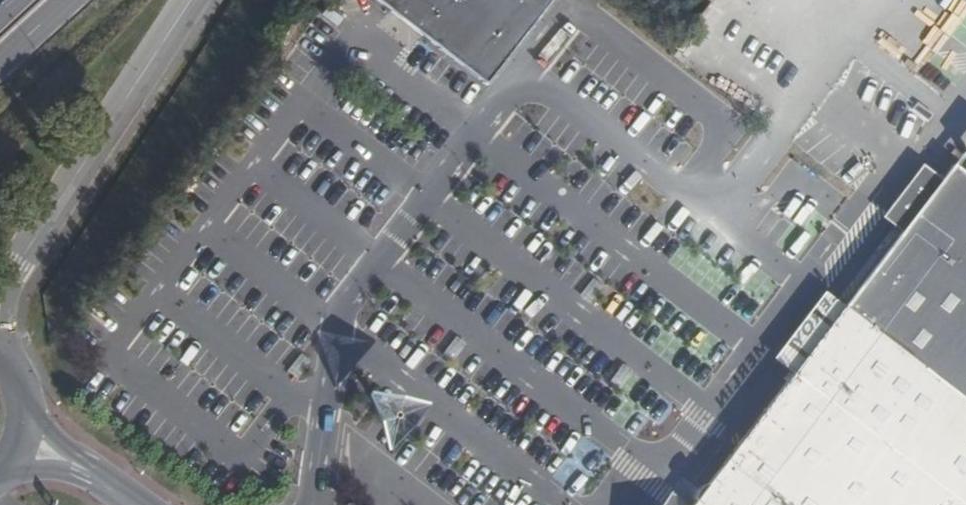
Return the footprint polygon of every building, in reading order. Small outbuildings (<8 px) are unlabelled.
[(492,80),(513,53),(553,0),(387,0),(492,80)] [(961,158),(698,502),(676,486),(661,504),(965,504),(965,163),(961,158)]
